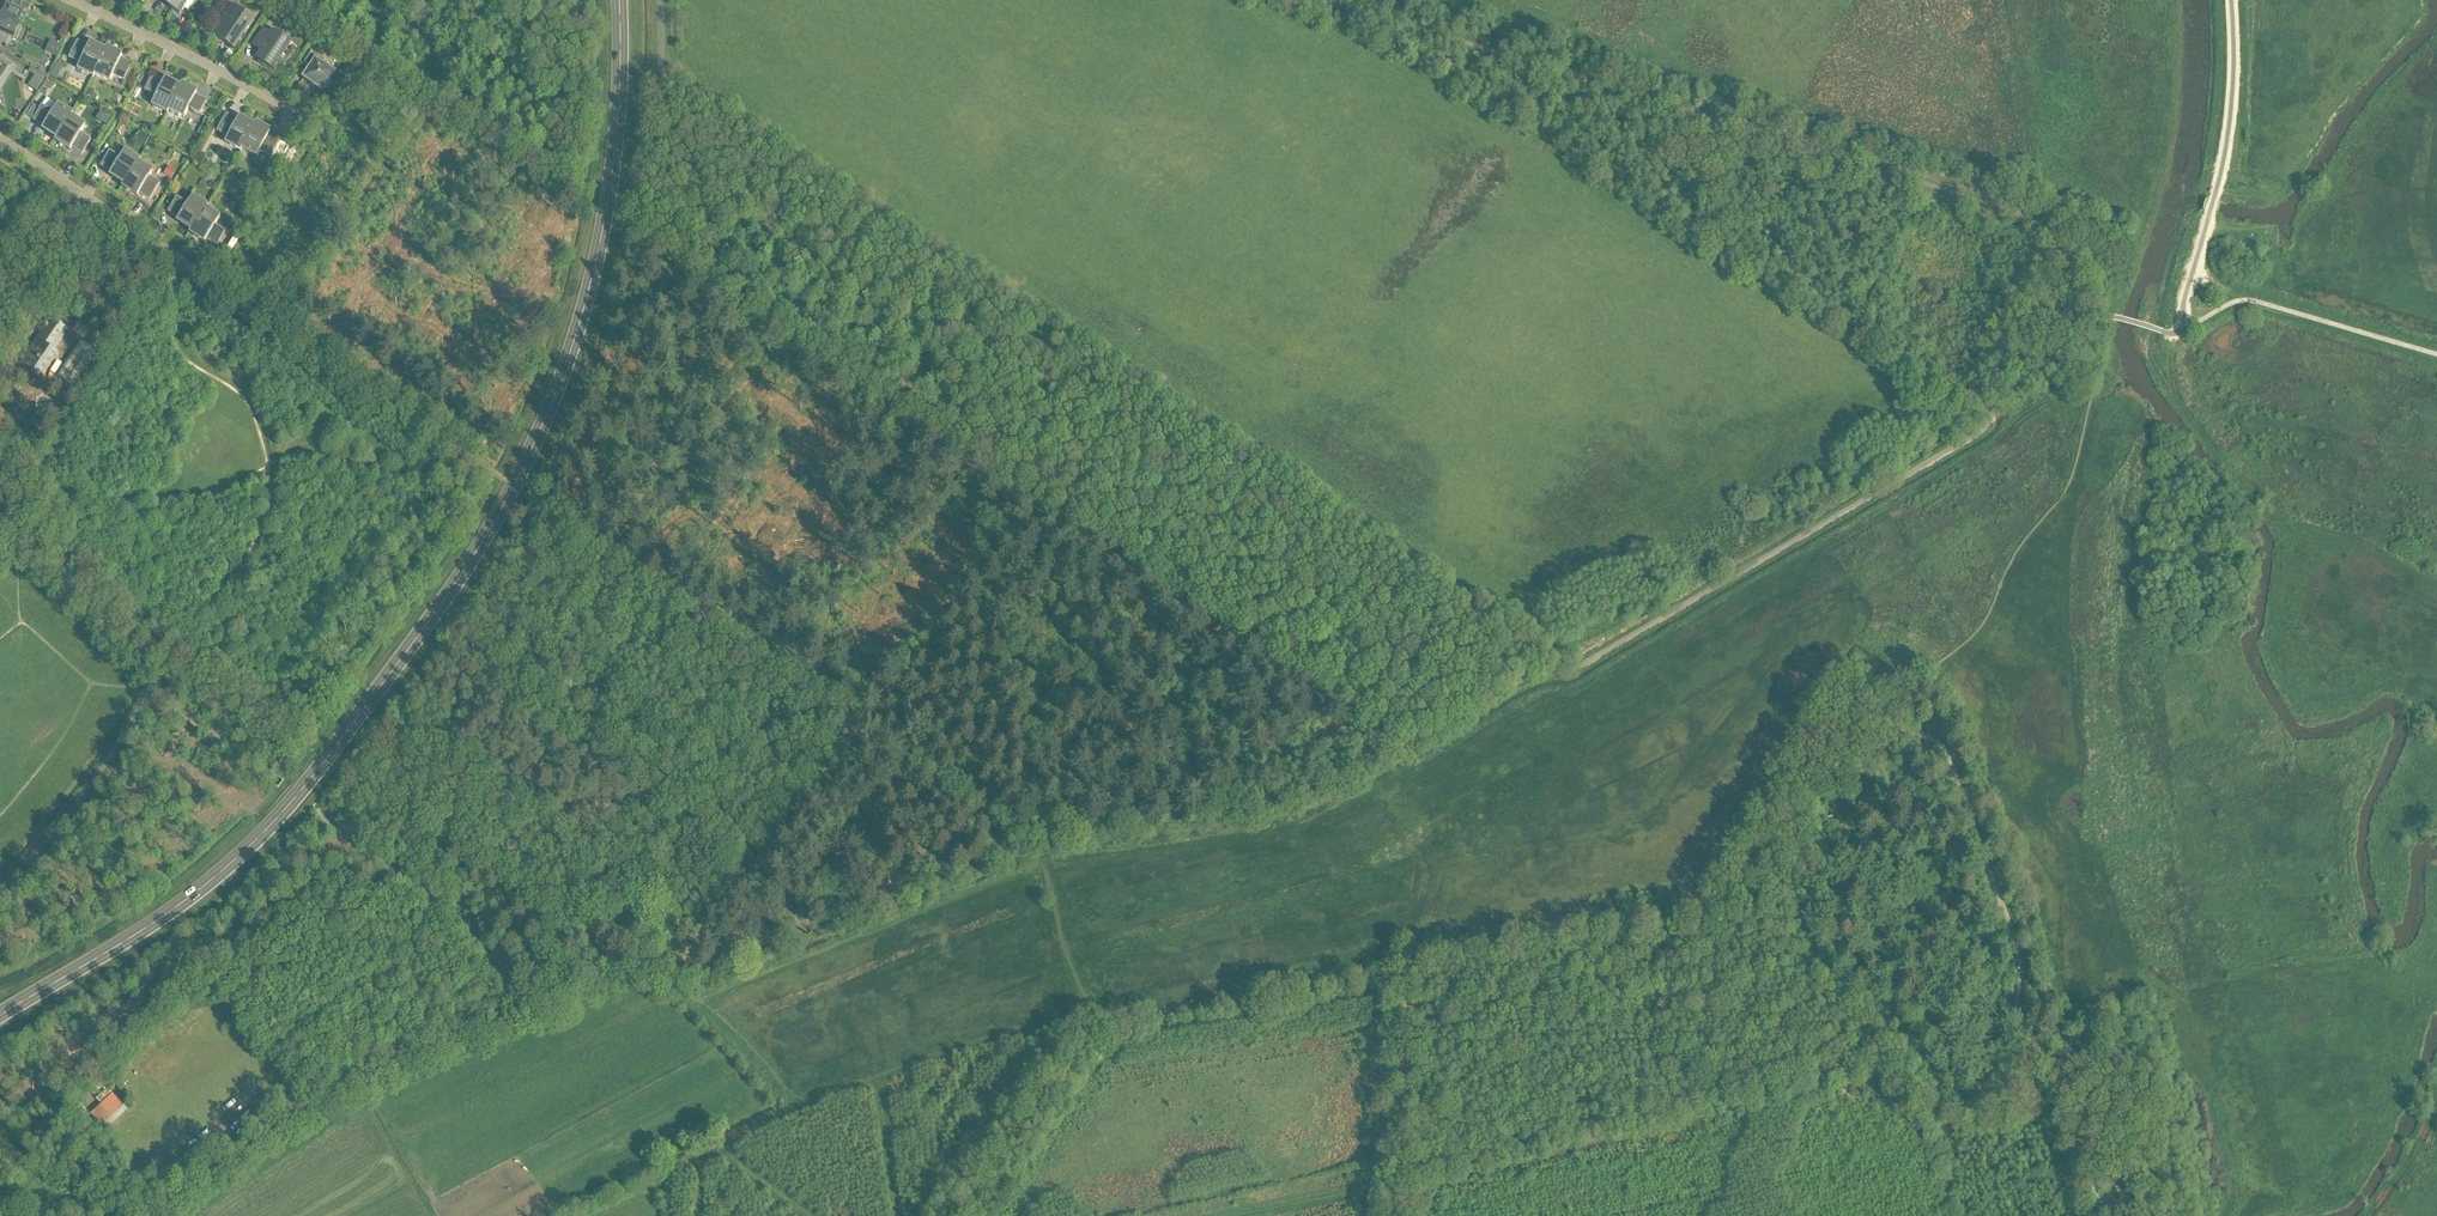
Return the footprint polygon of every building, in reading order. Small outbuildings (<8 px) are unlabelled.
[(169,8),(180,16),(185,9),(188,11),(187,12),(188,12),(196,0),(171,0),(173,1),(169,8)] [(20,25),(18,24),(23,12),(7,5),(2,17),(0,17),(0,42),(7,45),(9,39),(14,41),(15,38),(17,39),(22,29),(19,28),(20,25)] [(218,39),(234,50),(254,20),(233,6),(225,19),(229,22),(218,39)] [(271,18),(284,27),(291,17),(278,8),(271,18)] [(256,42),(265,47),(257,60),(261,62),(260,64),(268,70),(269,68),(273,70),(278,63),(283,67),(290,57),(285,53),(289,46),(286,44),(288,41),(278,35),(277,38),(273,35),(273,36),(264,30),(256,42)] [(53,39),(48,49),(59,55),(64,44),(53,39)] [(78,70),(94,77),(107,49),(107,48),(105,51),(90,44),(88,48),(85,47),(86,46),(77,42),(69,59),(81,64),(78,70)] [(107,49),(94,77),(95,75),(111,82),(113,76),(125,82),(133,65),(124,61),(121,60),(123,56),(107,49)] [(310,70),(304,80),(310,84),(310,85),(316,89),(316,88),(322,92),(334,74),(323,66),(326,61),(312,52),(303,66),(310,70)] [(2,83),(13,67),(0,59),(0,81),(2,83)] [(41,89),(48,73),(33,66),(26,82),(41,89)] [(152,106),(167,113),(182,85),(181,85),(180,87),(165,80),(163,84),(160,82),(161,82),(152,77),(145,92),(156,97),(152,106)] [(182,85),(167,113),(168,114),(169,111),(184,119),(189,110),(200,116),(207,101),(199,97),(198,98),(195,97),(197,93),(182,85)] [(55,141),(56,141),(73,115),(58,105),(53,113),(43,107),(40,110),(34,120),(42,125),(42,124),(45,126),(43,130),(57,139),(55,141)] [(34,106),(28,116),(34,120),(40,110),(34,106)] [(73,115),(56,141),(70,151),(73,147),(75,149),(75,150),(83,155),(91,141),(81,134),(86,127),(72,117),(73,115)] [(225,143),(241,151),(256,124),(255,123),(254,126),(239,118),(237,122),(234,120),(235,119),(227,115),(218,131),(229,137),(225,143)] [(256,124),(241,151),(241,152),(243,149),(257,157),(260,152),(271,158),(280,141),(272,136),(272,137),(269,136),(271,132),(256,124)] [(142,130),(137,139),(147,145),(152,136),(142,130)] [(123,187),(140,161),(126,151),(120,159),(110,152),(101,166),(109,171),(110,170),(112,172),(110,175),(124,185),(123,187)] [(140,161),(123,187),(138,197),(140,193),(143,195),(142,196),(150,201),(160,185),(150,178),(153,172),(139,163),(141,161),(140,161)] [(176,172),(171,169),(167,175),(172,179),(176,172)] [(258,189),(267,196),(273,188),(263,182),(258,189)] [(190,233),(207,207),(193,197),(188,205),(177,198),(168,212),(176,217),(177,216),(180,218),(177,221),(191,231),(190,233)] [(207,207),(190,233),(205,242),(207,239),(210,240),(209,241),(217,246),(226,233),(215,226),(220,218),(206,209),(208,207),(207,207)] [(20,366),(41,381),(60,353),(56,350),(69,331),(52,319),(20,366)] [(73,388),(97,353),(81,342),(57,377),(73,388)] [(57,970),(60,976),(88,963),(84,955),(67,963),(67,965),(57,970)] [(102,1106),(92,1115),(102,1126),(123,1106),(108,1090),(97,1100),(102,1106)]
